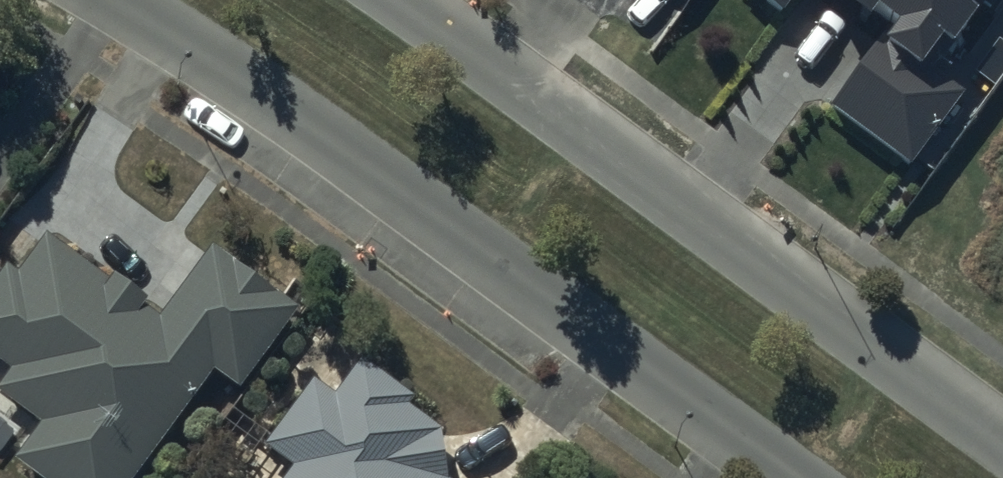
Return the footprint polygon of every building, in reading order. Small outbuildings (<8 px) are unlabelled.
[(891,23),(830,105),(911,164),(967,88),(928,60),(945,35),(956,43),(987,0),(859,0),(891,23)] [(5,274),(0,281),(0,372),(7,377),(0,387),(0,406),(36,432),(9,469),(21,477),(137,477),(209,379),(235,398),(295,314),(212,254),(161,325),(141,311),(144,307),(111,284),(108,289),(45,244),(17,282),(5,274)] [(359,366),(331,403),(310,387),(260,454),(289,477),(288,477),(443,477),(439,439),(407,415),(413,407),(359,366)]
